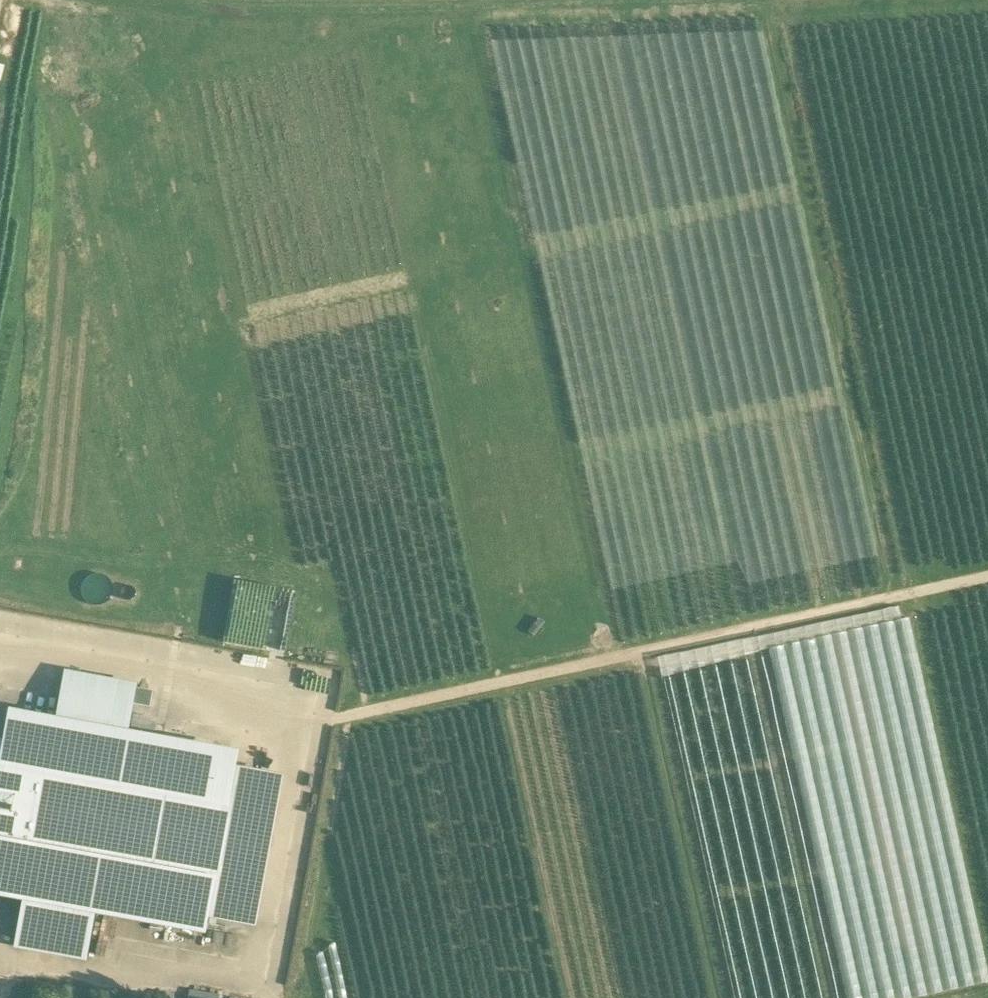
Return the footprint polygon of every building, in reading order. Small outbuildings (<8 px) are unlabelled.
[(91,911),(201,931),(233,756),(124,736),(132,689),(67,677),(59,724),(12,715),(3,763),(0,762),(0,894),(27,899),(18,946),(83,958),(91,911)] [(188,997),(217,997),(217,994),(190,989),(188,997)]
